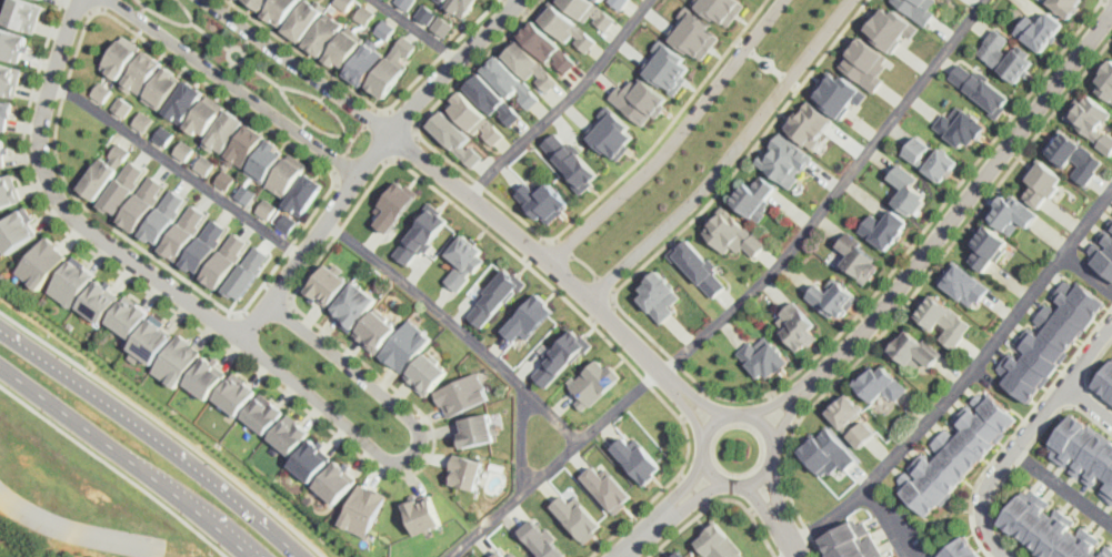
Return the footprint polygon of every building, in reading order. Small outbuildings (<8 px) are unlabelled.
[(6,23),(11,0),(35,0),(40,1),(32,30),(6,23)] [(242,1),(243,0),(269,0),(260,13),(242,1)] [(263,14),(273,0),(299,0),(281,26),(263,14)] [(285,30),(306,0),(311,0),(325,10),(303,42),(285,30)] [(333,1),(334,0),(353,0),(347,10),(333,1)] [(395,1),(396,0),(414,0),(408,10),(395,1)] [(448,3),(450,0),(475,0),(463,16),(448,3)] [(594,39),(584,51),(572,40),(574,37),(570,33),(565,39),(538,14),(551,0),(594,39)] [(584,20),(561,0),(590,0),(613,19),(603,31),(591,21),(593,18),(589,14),(584,20)] [(619,10),(608,0),(627,0),(619,10)] [(693,3),(696,0),(741,0),(745,4),(730,26),(719,17),(715,20),(693,3)] [(926,26),(895,0),(937,0),(931,9),(936,12),(926,26)] [(1068,16),(1050,0),(1080,0),(1068,16)] [(423,2),(435,11),(427,23),(414,16),(423,2)] [(363,3),(377,12),(368,24),(354,17),(363,3)] [(713,23),(710,28),(720,36),(703,59),(692,50),(690,53),(668,37),(678,23),(681,26),(685,20),(680,16),(688,4),(713,23)] [(884,7),(892,12),(895,8),(920,27),(912,38),(906,33),(892,51),(873,37),(875,34),(864,26),(875,11),(879,14),(884,7)] [(328,11),(345,23),(323,55),(305,44),(328,11)] [(1029,14),(1040,23),(1050,11),(1065,23),(1042,53),(1015,32),(1029,14)] [(442,14),(454,23),(445,37),(433,28),(442,14)] [(383,18),(397,26),(388,39),(374,30),(383,18)] [(577,61),(565,72),(553,60),(555,58),(552,54),(547,59),(522,33),(535,19),(577,61)] [(350,24),(365,36),(343,67),(337,62),(332,67),(323,60),(350,24)] [(17,61),(0,57),(0,26),(24,33),(17,61)] [(996,27),(1012,37),(1003,49),(1011,55),(1019,44),(1036,58),(1019,82),(978,52),(996,27)] [(126,33),(142,45),(120,78),(103,67),(126,33)] [(862,34),(889,57),(884,63),(886,65),(880,74),(885,79),(874,92),(840,64),(849,53),(844,50),(854,39),(856,41),(862,34)] [(401,38),(414,47),(404,60),(402,58),(399,62),(405,67),(384,97),(369,85),(401,38)] [(557,80),(545,91),(534,79),(537,77),(533,72),(528,78),(502,52),(517,38),(557,80)] [(687,58),(684,61),(691,67),(685,75),(689,78),(675,94),(670,91),(672,87),(667,82),(664,85),(642,69),(652,57),(655,60),(660,53),(653,49),(661,38),(687,58)] [(368,41),(385,53),(363,85),(345,73),(368,41)] [(147,50),(162,61),(140,92),(133,88),(130,93),(121,87),(147,50)] [(539,98),(528,109),(517,97),(519,94),(514,90),(510,95),(484,69),(498,55),(539,98)] [(1111,59),(1111,60),(1111,100),(1098,89),(1102,83),(1095,79),(1111,59)] [(960,61),(1009,98),(998,112),(949,75),(960,61)] [(12,95),(0,93),(0,63),(19,67),(12,95)] [(142,101),(158,112),(180,81),(173,77),(178,71),(168,64),(142,101)] [(830,70),(841,79),(844,74),(869,93),(860,104),(854,100),(840,118),(822,103),(824,100),(812,92),(830,70)] [(520,114),(509,124),(497,113),(500,111),(495,107),(491,112),(465,85),(479,72),(520,114)] [(642,75),(669,98),(664,103),(668,105),(658,118),(653,113),(644,124),(610,97),(621,83),(625,88),(633,79),(637,81),(642,75)] [(188,79),(204,91),(183,123),(166,111),(188,79)] [(101,81),(113,89),(104,102),(92,93),(101,81)] [(504,133),(493,144),(481,132),(483,130),(480,125),(474,131),(449,104),(463,91),(504,133)] [(208,93),(224,105),(202,139),(186,126),(208,93)] [(1102,135),(1111,124),(1111,150),(1110,153),(1065,118),(1085,93),(1109,112),(1095,130),(1102,135)] [(121,95),(133,104),(124,117),(112,109),(121,95)] [(8,130),(0,128),(0,99),(13,101),(8,130)] [(809,100),(835,119),(814,148),(808,143),(805,145),(793,136),(795,133),(784,125),(791,115),(794,118),(799,110),(802,112),(804,111),(802,110),(809,100)] [(609,104),(631,125),(628,129),(635,135),(628,143),(631,146),(619,159),(610,150),(607,153),(585,133),(597,122),(600,125),(605,119),(600,113),(609,104)] [(960,105),(952,115),(946,111),(935,124),(960,145),(966,139),(971,142),(984,125),(960,105)] [(228,108),(244,119),(221,150),(214,145),(211,150),(202,144),(228,108)] [(143,109),(157,118),(148,131),(134,122),(143,109)] [(471,165),(482,154),(470,142),(468,144),(464,141),(469,136),(443,111),(429,124),(471,165)] [(249,123),(264,134),(242,165),(236,161),(232,165),(223,159),(249,123)] [(162,124),(174,133),(166,145),(153,138),(162,124)] [(1041,153),(1064,172),(1078,154),(1085,160),(1076,172),(1089,182),(1104,163),(1060,129),(1041,153)] [(567,143),(570,141),(573,144),(575,142),(582,150),(580,152),(600,174),(592,181),(594,182),(582,193),(573,184),(578,181),(577,180),(574,181),(565,171),(567,170),(542,143),(555,131),(567,143)] [(781,131),(814,155),(803,170),(801,169),(797,174),(800,176),(792,188),(757,161),(763,152),(765,154),(772,145),(771,143),(778,134),(779,134),(781,131)] [(916,135),(939,151),(942,146),(961,160),(944,182),(903,154),(916,135)] [(268,138),(285,149),(263,182),(246,170),(268,138)] [(184,139),(197,148),(188,161),(176,152),(184,139)] [(121,142),(107,160),(102,156),(79,186),(97,200),(133,151),(121,142)] [(289,153),(307,165),(284,198),(267,185),(289,153)] [(203,154),(216,163),(207,175),(194,168),(203,154)] [(1065,176),(1036,212),(1023,201),(1033,189),(1021,179),(1041,155),(1065,176)] [(146,169),(138,180),(139,182),(117,214),(101,203),(131,160),(146,169)] [(900,160),(886,178),(901,188),(895,202),(914,216),(929,195),(916,185),(923,176),(900,160)] [(224,169),(237,178),(228,190),(216,182),(224,169)] [(309,172),(325,184),(303,216),(287,204),(309,172)] [(164,183),(157,194),(159,196),(137,229),(120,216),(151,173),(164,183)] [(17,202),(0,207),(0,178),(10,175),(17,202)] [(745,179),(755,186),(764,175),(778,186),(754,217),(730,200),(745,179)] [(381,202),(400,180),(418,195),(387,231),(374,220),(387,206),(381,202)] [(549,183),(540,192),(530,182),(517,194),(544,223),(567,202),(549,183)] [(244,183),(258,191),(249,204),(236,195),(244,183)] [(187,198),(179,209),(181,211),(159,243),(142,232),(173,188),(187,198)] [(1005,188),(1041,217),(1030,231),(1018,221),(1008,232),(984,213),(1005,188)] [(264,198),(278,206),(269,219),(256,211),(264,198)] [(442,213),(449,220),(432,241),(434,242),(427,252),(424,250),(421,253),(418,251),(408,264),(393,253),(415,226),(414,224),(423,213),(425,214),(425,213),(422,210),(430,201),(443,211),(442,213)] [(723,203),(770,242),(758,257),(743,245),(740,250),(733,244),(727,253),(700,231),(723,203)] [(206,214),(198,225),(200,227),(178,259),(161,247),(192,204),(206,214)] [(10,255),(0,241),(0,225),(23,209),(40,232),(10,255)] [(871,212),(884,221),(893,209),(909,220),(888,250),(859,230),(871,212)] [(287,212),(299,221),(290,234),(278,225),(287,212)] [(227,229),(219,240),(221,242),(199,274),(182,262),(212,219),(227,229)] [(1012,240),(982,275),(969,264),(979,252),(966,242),(986,219),(1012,240)] [(1088,259),(1111,228),(1111,278),(1088,259)] [(445,278),(459,291),(471,276),(468,274),(472,270),(474,271),(484,260),(479,255),(484,249),(464,231),(445,252),(459,264),(445,278)] [(848,232),(885,262),(869,283),(844,263),(851,255),(838,244),(848,232)] [(247,242),(239,253),(241,256),(219,287),(202,276),(233,233),(247,242)] [(44,237),(67,256),(41,285),(19,266),(44,237)] [(688,237),(708,259),(710,256),(717,264),(714,266),(718,271),(715,272),(727,285),(713,297),(689,271),(689,272),(679,261),(679,260),(678,257),(674,261),(667,253),(679,242),(681,244),(688,237)] [(269,255),(261,265),(263,269),(241,300),(224,288),(256,245),(269,255)] [(71,257),(96,275),(74,306),(50,290),(71,257)] [(958,257),(992,288),(980,302),(969,291),(958,302),(935,282),(958,257)] [(327,265),(348,283),(329,306),(308,288),(327,265)] [(507,266),(513,273),(515,272),(527,282),(520,291),(517,287),(482,326),(469,315),(480,303),(477,301),(480,296),(478,294),(484,286),(487,288),(507,266)] [(675,290),(667,298),(675,308),(663,321),(635,292),(658,271),(675,290)] [(7,283),(0,279),(0,276),(2,272),(10,276),(7,283)] [(1108,301),(1031,402),(994,374),(1071,273),(1108,301)] [(99,281),(121,297),(103,321),(81,304),(99,281)] [(357,281),(379,301),(354,330),(332,311),(357,281)] [(836,281),(829,291),(818,282),(807,296),(838,321),(856,297),(836,281)] [(912,317),(935,336),(950,320),(956,325),(948,336),(961,347),(975,328),(932,293),(912,317)] [(533,332),(552,311),(534,295),(503,331),(515,341),(528,327),(533,332)] [(126,296),(150,311),(134,336),(110,322),(126,296)] [(782,332),(791,323),(782,313),(794,301),(822,330),(800,351),(782,332)] [(377,310),(398,327),(379,351),(358,333),(377,310)] [(151,316),(176,333),(153,365),(129,347),(151,316)] [(412,320),(434,338),(407,373),(383,354),(412,320)] [(573,328),(580,335),(582,333),(594,344),(587,352),(584,350),(573,362),(572,361),(548,387),(534,375),(545,362),(543,359),(547,357),(543,355),(551,346),(554,350),(573,328)] [(908,330),(923,342),(926,338),(943,352),(932,366),(924,359),(918,368),(911,363),(910,364),(896,352),(893,356),(884,348),(891,341),(894,344),(901,335),(902,336),(908,330)] [(181,333),(206,351),(178,388),(154,371),(181,333)] [(765,338),(759,345),(752,340),(740,352),(763,376),(768,372),(771,375),(787,361),(765,338)] [(427,354),(449,372),(430,394),(408,376),(427,354)] [(207,356),(229,374),(210,397),(188,379),(207,356)] [(599,357),(608,366),(611,363),(623,375),(593,405),(591,404),(584,411),(575,402),(580,396),(569,386),(599,357)] [(875,358),(910,389),(898,402),(886,391),(875,403),(853,382),(875,358)] [(1091,384),(1111,358),(1111,401),(1091,384)] [(477,372),(489,399),(453,414),(441,387),(477,372)] [(236,375),(258,393),(239,415),(218,398),(236,375)] [(848,385),(868,408),(851,423),(856,429),(868,419),(879,433),(861,448),(824,406),(848,385)] [(984,389),(1015,418),(929,514),(893,483),(922,450),(933,460),(941,453),(932,444),(945,428),(955,437),(965,426),(958,419),(984,389)] [(260,395),(283,411),(267,435),(243,419),(260,395)] [(488,411),(493,438),(464,445),(459,417),(488,411)] [(290,413),(311,431),(292,454),(271,436),(290,413)] [(1074,414),(1111,442),(1111,500),(1046,450),(1074,414)] [(830,426),(860,458),(848,469),(843,465),(834,473),(831,469),(825,475),(802,449),(808,445),(804,442),(815,432),(820,436),(830,426)] [(644,445),(664,467),(647,483),(615,447),(627,436),(639,450),(644,445)] [(310,440),(332,458),(313,482),(291,464),(310,440)] [(484,463),(477,489),(449,480),(457,454),(484,463)] [(337,462),(358,479),(339,503),(318,485),(337,462)] [(613,473),(632,495),(614,510),(583,475),(595,465),(608,478),(613,473)] [(298,478),(293,474),(298,468),(299,469),(302,473),(298,478)] [(362,482),(389,495),(369,536),(341,521),(362,482)] [(1031,487),(1111,552),(1111,556),(1046,556),(1003,523),(1031,487)] [(582,502),(602,523),(584,538),(553,504),(565,493),(578,506),(582,502)] [(407,505),(433,495),(443,521),(418,531),(407,505)] [(568,554),(564,556),(543,556),(519,529),(534,516),(545,529),(549,526),(558,536),(555,539),(568,554)] [(823,535),(834,556),(873,556),(882,553),(866,521),(860,525),(856,518),(823,535)] [(698,541),(712,556),(748,556),(743,553),(747,550),(719,521),(698,541)] [(964,534),(984,556),(936,556),(964,534)] [(503,548),(511,556),(493,556),(503,548)] [(679,548),(670,556),(687,556),(679,548)]
